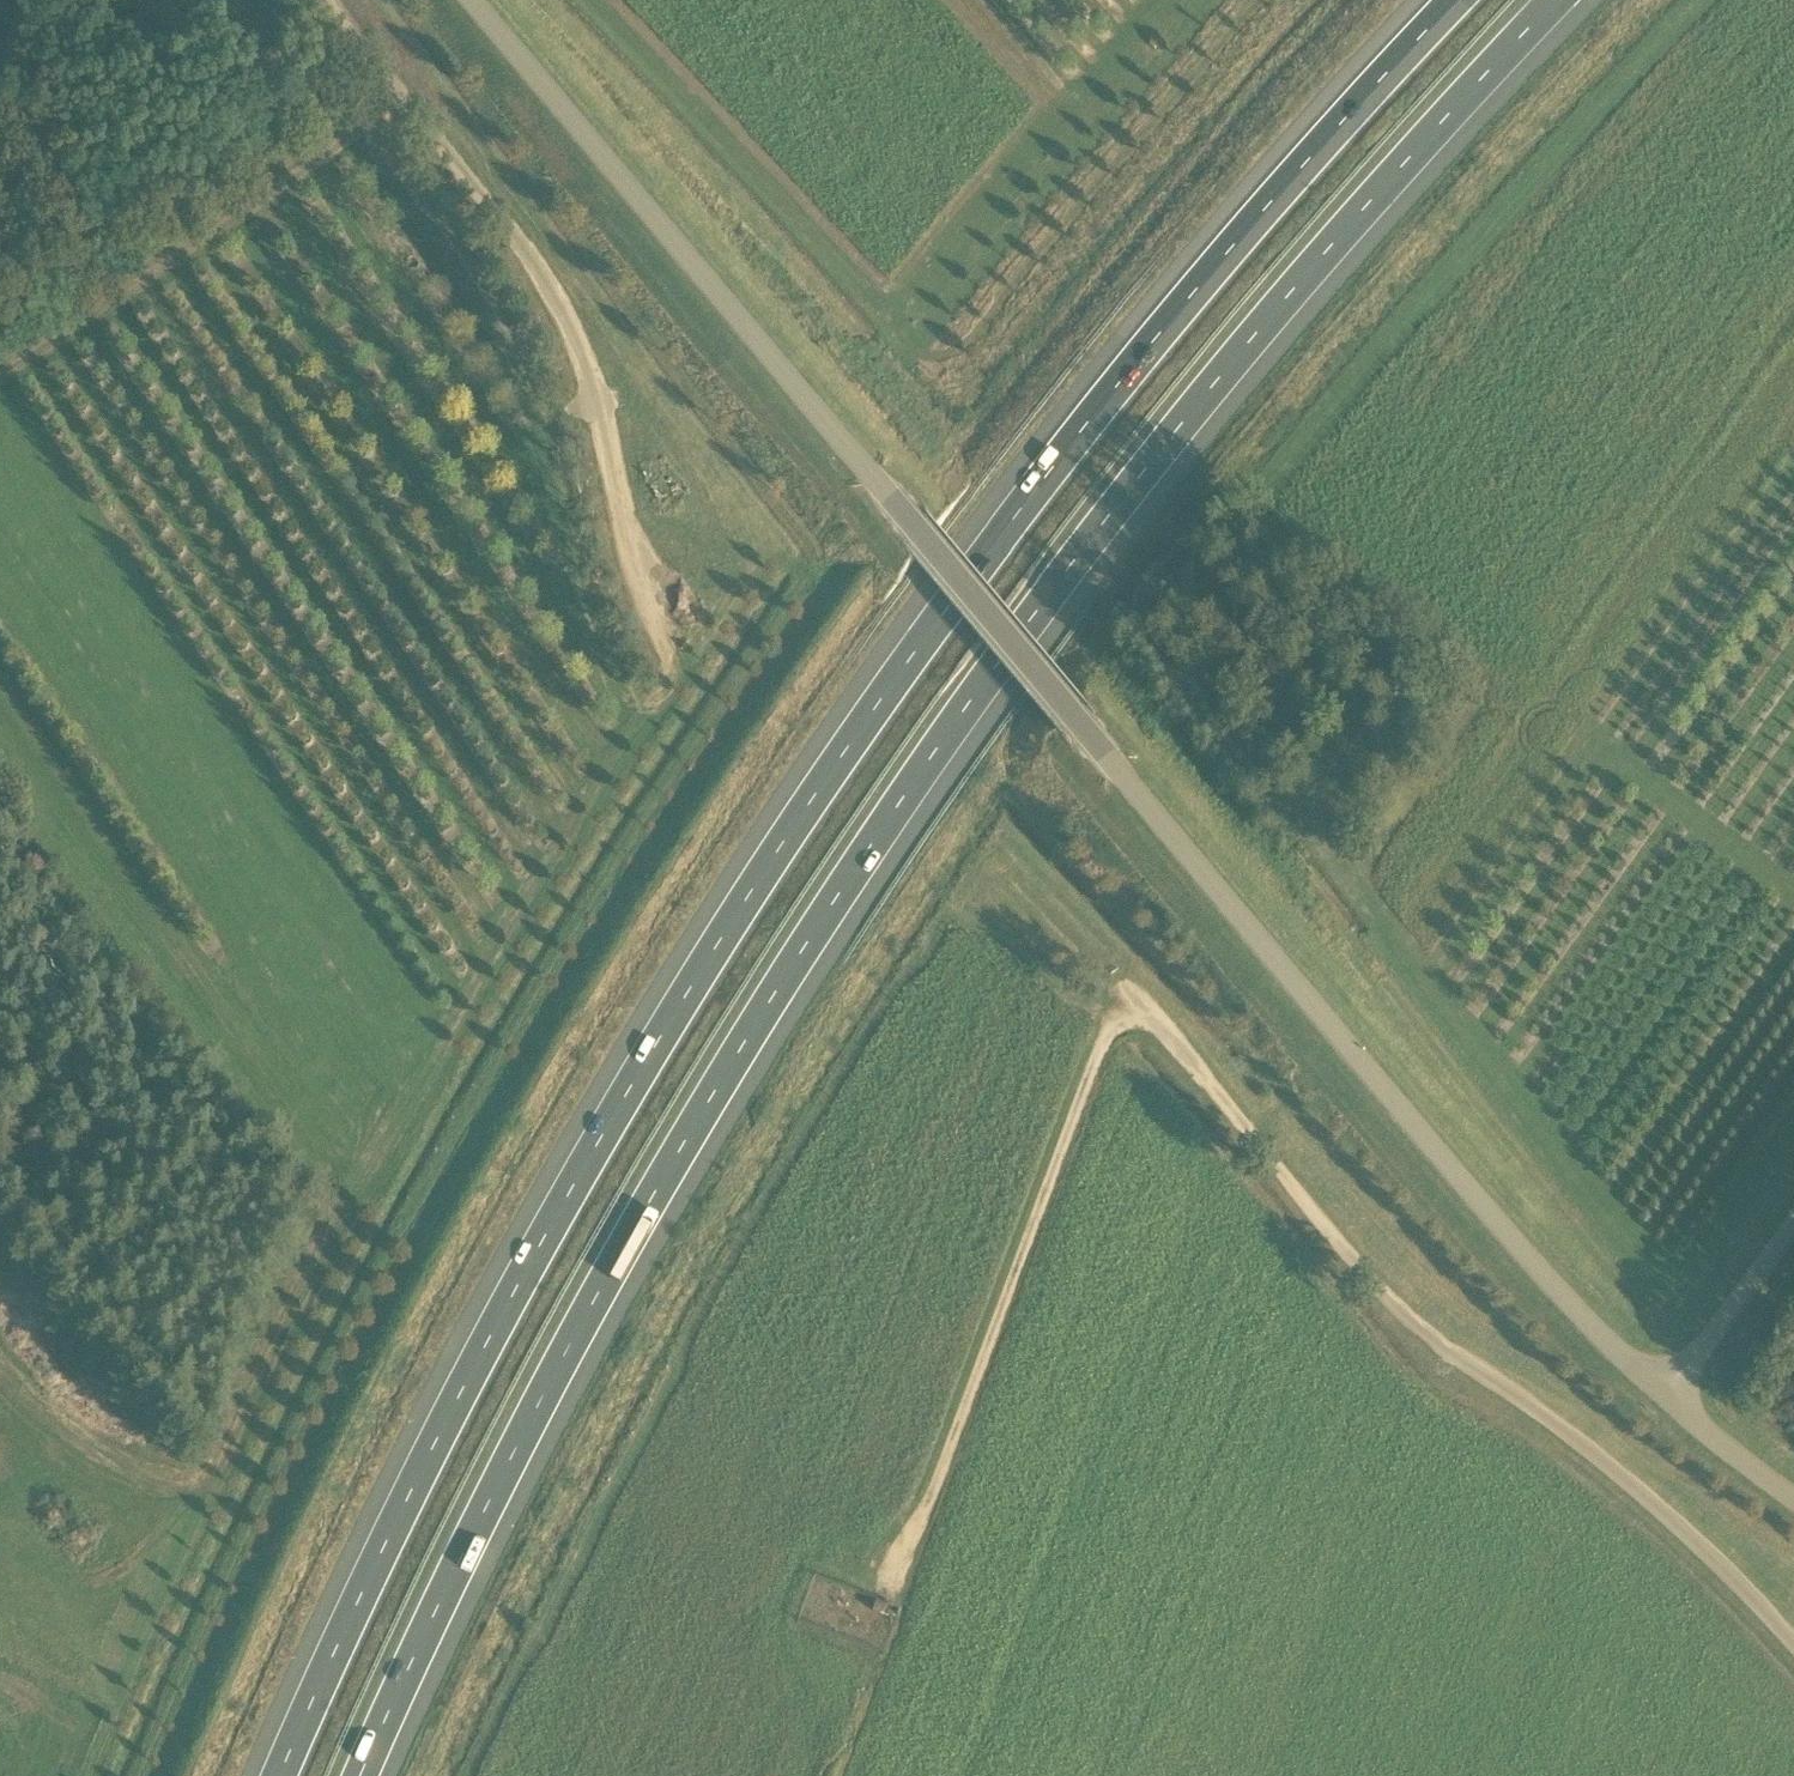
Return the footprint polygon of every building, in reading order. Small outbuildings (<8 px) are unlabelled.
[(888,1605),(877,1601),(873,1613),(884,1616),(888,1605)]
